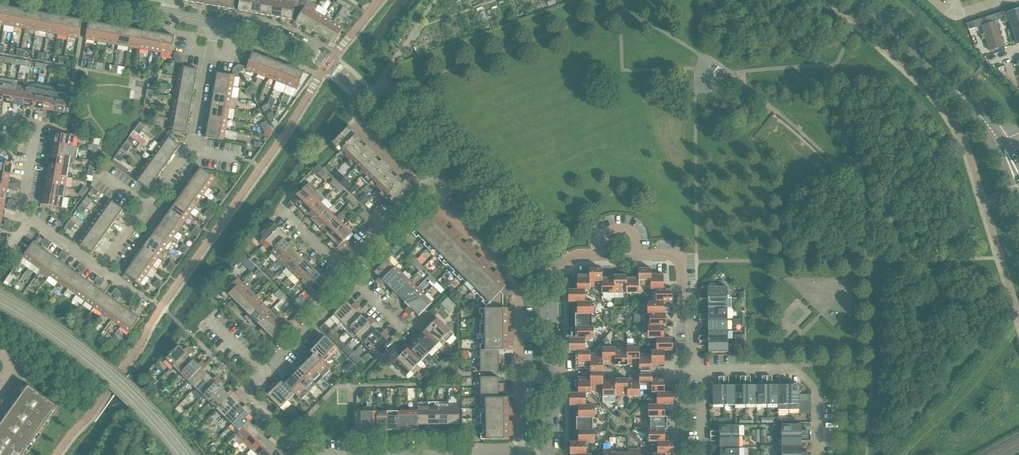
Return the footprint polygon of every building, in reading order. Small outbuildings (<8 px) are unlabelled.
[(235,0),(223,0),(222,8),(233,10),(235,0)] [(251,0),(240,0),(238,11),(249,13),(251,0)] [(262,0),(251,0),(249,13),(260,14),(262,0)] [(274,0),(262,0),(260,14),(271,16),(274,0)] [(285,0),(284,0),(274,0),(271,16),(281,18),(285,0)] [(300,0),(285,0),(281,18),(292,20),(295,7),(299,7),(300,0)] [(306,27),(315,11),(318,6),(308,0),(296,22),(306,27)] [(15,27),(18,9),(7,7),(4,25),(15,27)] [(25,29),(28,11),(18,9),(15,27),(25,29)] [(36,31),(39,13),(28,11),(25,29),(36,31)] [(324,16),(315,11),(306,27),(315,32),(324,16)] [(1003,19),(1001,12),(995,14),(997,21),(1003,19)] [(46,33),(50,14),(39,13),(36,31),(46,33)] [(1009,17),(1016,42),(1018,41),(1018,13),(1009,17)] [(57,35),(60,16),(50,14),(46,33),(57,35)] [(68,36),(71,18),(60,16),(57,35),(68,36)] [(324,38),(334,22),(324,16),(315,32),(324,38)] [(79,38),(82,20),(71,18),(68,36),(79,38)] [(96,41),(100,23),(89,21),(85,40),(96,41)] [(975,28),(973,21),(966,23),(968,30),(975,28)] [(1004,46),(996,21),(982,25),(990,51),(1004,46)] [(334,43),(344,27),(334,22),(324,38),(334,43)] [(107,43),(110,25),(100,23),(96,41),(107,43)] [(118,45),(121,27),(110,25),(107,43),(118,45)] [(129,47),(132,29),(121,27),(118,45),(129,47)] [(140,49),(143,31),(132,29),(129,47),(140,49)] [(150,51),(154,33),(143,31),(140,49),(150,51)] [(161,53),(165,35),(154,33),(150,51),(161,53)] [(172,55),(175,36),(165,35),(161,53),(172,55)] [(256,74),(263,56),(252,52),(246,70),(256,74)] [(266,78),(273,60),(263,56),(256,74),(266,78)] [(276,81),(283,64),(273,60),(266,78),(276,81)] [(286,85),(293,68),(283,64),(276,81),(286,85)] [(196,81),(197,73),(198,69),(179,66),(177,77),(196,81)] [(297,89),(303,73),(304,72),(293,68),(286,85),(297,89)] [(233,87),(235,76),(217,73),(215,84),(233,87)] [(194,91),(196,81),(177,77),(176,87),(194,91)] [(13,104),(16,86),(6,84),(3,102),(13,104)] [(33,108),(37,84),(36,89),(26,88),(23,106),(33,108)] [(43,109),(47,86),(37,84),(33,108),(43,109)] [(231,97),(233,87),(215,84),(213,94),(231,97)] [(23,106),(26,88),(16,86),(13,104),(23,106)] [(53,111),(57,88),(47,86),(43,109),(53,111)] [(192,102),(194,91),(176,87),(174,99),(192,102)] [(64,113),(68,90),(57,88),(53,111),(64,113)] [(229,108),(231,97),(213,94),(211,105),(229,108)] [(190,112),(192,102),(174,99),(172,109),(190,112)] [(227,119),(229,108),(211,105),(209,116),(227,119)] [(188,123),(190,112),(172,109),(170,120),(188,123)] [(226,130),(227,119),(209,116),(207,126),(226,130)] [(186,134),(188,123),(170,120),(168,131),(186,134)] [(224,141),(226,130),(207,126),(205,137),(224,141)] [(402,185),(359,142),(352,135),(355,132),(349,126),(332,143),(363,174),(361,177),(368,184),(371,182),(395,205),(412,187),(406,181),(402,185)] [(72,147),(74,136),(56,133),(54,143),(72,147)] [(174,154),(181,145),(166,134),(159,143),(174,154)] [(76,158),(78,148),(72,147),(54,143),(52,154),(70,157),(76,158)] [(174,154),(159,143),(153,153),(168,163),(174,154)] [(168,163),(153,153),(146,161),(162,172),(168,163)] [(68,167),(70,157),(52,154),(50,164),(68,167)] [(12,163),(0,161),(0,172),(10,174),(12,163)] [(162,172),(146,161),(140,170),(155,181),(162,172)] [(67,178),(68,167),(50,164),(48,175),(67,178)] [(216,178),(200,167),(194,176),(209,187),(216,178)] [(329,175),(322,169),(317,174),(324,180),(329,175)] [(155,181),(140,170),(134,179),(149,190),(155,181)] [(10,174),(0,172),(0,182),(8,184),(10,174)] [(65,187),(67,178),(48,175),(47,184),(65,187)] [(209,187),(194,176),(188,185),(203,196),(209,187)] [(338,184),(333,179),(330,183),(335,188),(338,184)] [(0,182),(0,193),(6,194),(8,184),(0,182)] [(317,190),(309,183),(286,206),(290,210),(293,207),(293,205),(294,203),(300,208),(317,190)] [(63,197),(65,187),(47,184),(45,194),(63,197)] [(343,189),(338,184),(335,188),(340,192),(343,189)] [(203,196),(188,185),(181,194),(196,205),(203,196)] [(321,202),(325,198),(317,190),(300,208),(307,216),(321,202)] [(61,207),(63,197),(45,194),(43,204),(61,207)] [(196,205),(181,194),(175,203),(190,213),(196,205)] [(354,199),(349,194),(345,198),(350,203),(354,199)] [(124,209),(108,198),(102,207),(117,218),(124,209)] [(359,204),(354,199),(350,203),(355,208),(359,204)] [(315,223),(328,210),(321,202),(307,216),(315,223)] [(190,213),(175,203),(169,212),(184,222),(190,213)] [(117,218),(102,207),(96,216),(111,227),(117,218)] [(323,231),(336,217),(328,210),(315,223),(323,231)] [(371,217),(369,215),(365,210),(360,216),(366,222),(371,217)] [(184,222),(169,212),(162,221),(177,231),(184,222)] [(427,248),(447,228),(445,226),(448,223),(441,216),(438,213),(435,216),(432,214),(412,234),(415,237),(417,235),(426,244),(425,246),(427,248)] [(111,227),(96,216),(89,225),(104,236),(111,227)] [(330,239),(344,225),(336,217),(323,231),(330,239)] [(177,231),(162,221),(156,229),(171,240),(177,231)] [(263,245),(279,228),(272,221),(259,234),(263,238),(259,242),(263,245)] [(74,227),(68,223),(65,226),(71,231),(74,227)] [(104,236),(89,225),(83,234),(98,245),(104,236)] [(345,239),(346,239),(352,233),(344,225),(330,239),(338,246),(345,239)] [(442,263),(461,243),(459,240),(463,237),(452,227),(449,230),(447,228),(427,248),(430,251),(431,249),(441,259),(439,260),(442,263)] [(270,252),(287,236),(279,228),(263,245),(267,249),(270,245),(273,248),(270,252)] [(171,240),(156,229),(150,238),(165,249),(171,240)] [(200,233),(194,229),(191,233),(197,237),(200,233)] [(98,245),(83,234),(76,243),(91,254),(98,245)] [(278,260),(294,243),(291,240),(288,244),(284,239),(287,236),(270,252),(278,260)] [(165,249),(150,238),(143,247),(158,258),(165,249)] [(336,248),(337,248),(341,253),(350,244),(346,239),(345,239),(338,246),(336,248)] [(476,257),(474,255),(477,251),(467,241),(464,245),(461,243),(442,263),(444,265),(446,264),(455,273),(454,274),(456,277),(476,257)] [(31,263),(42,248),(33,242),(23,257),(31,263)] [(285,266),(298,253),(293,249),(297,245),(294,243),(278,260),(285,266)] [(346,257),(355,248),(350,244),(341,253),(346,257)] [(158,258),(143,247),(137,256),(152,267),(158,258)] [(40,269),(51,254),(42,248),(31,263),(40,269)] [(292,274),(309,257),(306,254),(303,258),(298,253),(285,266),(292,274)] [(49,276),(60,261),(51,254),(40,269),(49,276)] [(152,267),(137,256),(131,265),(146,275),(152,267)] [(378,283),(395,267),(384,256),(371,270),(379,277),(376,281),(378,283)] [(471,291),(491,271),(489,269),(492,266),(482,256),(478,259),(476,257),(456,277),(459,280),(461,278),(470,287),(469,289),(471,291)] [(300,281),(313,268),(308,263),(311,260),(309,257),(292,274),(300,281)] [(57,282),(68,267),(60,261),(49,276),(57,282)] [(146,275),(131,265),(124,274),(140,284),(146,275)] [(67,288),(78,273),(68,267),(57,282),(67,288)] [(389,287),(402,274),(395,267),(378,283),(381,286),(384,283),(389,287)] [(307,288),(323,271),(320,269),(317,272),(313,268),(300,281),(307,288)] [(651,273),(651,268),(638,268),(638,277),(638,285),(639,285),(650,285),(651,285),(651,273)] [(602,285),(602,277),(602,269),(589,269),(589,274),(589,285),(590,285),(601,285),(602,285)] [(259,270),(255,273),(260,278),(263,274),(259,270)] [(500,292),(506,286),(503,283),(507,280),(500,273),(496,270),(493,274),(491,271),(471,291),(474,294),(475,292),(485,302),(483,303),(486,306),(486,308),(503,308),(503,294),(500,292)] [(312,298),(327,282),(323,277),(326,274),(323,271),(307,288),(304,291),(312,298)] [(614,294),(614,275),(614,277),(612,277),(611,272),(607,272),(607,277),(602,277),(602,285),(601,285),(601,294),(614,294)] [(638,285),(638,277),(632,277),(632,272),(628,272),(628,277),(626,277),(626,275),(626,293),(639,293),(639,285),(638,285)] [(75,294),(86,279),(78,273),(67,288),(75,294)] [(663,285),(663,273),(655,273),(651,273),(651,285),(650,285),(650,290),(656,290),(656,289),(671,289),(671,286),(663,286),(663,285)] [(393,298),(409,281),(402,274),(389,287),(394,292),(390,295),(393,298)] [(590,288),(590,285),(589,285),(589,274),(587,274),(577,274),(577,285),(577,287),(569,287),(569,290),(568,290),(568,291),(585,290),(590,290),(590,288)] [(626,293),(626,275),(614,275),(614,294),(614,292),(626,292),(626,293)] [(229,296),(241,282),(238,278),(234,282),(230,278),(217,291),(225,299),(229,296)] [(85,301),(96,286),(86,279),(75,294),(85,301)] [(232,306),(249,289),(252,286),(245,280),(243,283),(241,282),(229,296),(233,300),(229,303),(232,306)] [(404,302),(417,288),(409,281),(393,298),(396,300),(399,297),(404,302)] [(93,307),(104,292),(96,286),(85,301),(93,307)] [(727,298),(727,287),(707,287),(707,293),(709,293),(710,298),(727,298)] [(407,312),(424,295),(417,288),(404,302),(408,306),(405,309),(407,312)] [(243,310),(256,296),(249,289),(232,306),(235,308),(238,305),(243,310)] [(672,302),(672,293),(672,289),(671,289),(656,289),(656,290),(656,301),(656,302),(664,302),(672,302)] [(585,300),(585,290),(568,291),(568,303),(577,303),(585,303),(585,302),(585,300)] [(103,314),(113,299),(104,292),(93,307),(103,314)] [(419,316),(432,303),(424,295),(407,312),(410,315),(414,311),(419,316)] [(247,320),(263,303),(256,296),(243,310),(247,314),(244,317),(247,320)] [(731,308),(731,298),(727,298),(710,298),(710,303),(708,303),(708,308),(731,308)] [(111,320),(122,305),(113,299),(103,314),(111,320)] [(341,321),(357,305),(355,302),(351,306),(346,301),(333,314),(341,321)] [(669,311),(669,307),(664,307),(664,302),(656,302),(656,301),(647,301),(647,314),(663,314),(663,312),(669,311)] [(593,315),(593,302),(585,302),(585,303),(577,303),(577,311),(572,311),(572,315),(575,315),(591,315),(593,315)] [(270,310),(263,303),(247,320),(250,323),(253,319),(257,324),(270,310)] [(120,326),(131,311),(122,305),(111,320),(120,326)] [(348,329),(361,316),(357,311),(360,308),(357,305),(341,321),(348,329)] [(261,334),(281,314),(274,307),(270,310),(257,324),(262,328),(259,332),(261,334)] [(513,326),(513,316),(512,312),(508,312),(508,308),(503,308),(486,308),(479,309),(479,313),(482,313),(482,326),(480,326),(480,329),(508,329),(508,326),(513,326)] [(727,319),(727,308),(731,308),(708,308),(708,314),(710,314),(710,319),(727,319)] [(129,333),(140,318),(131,311),(120,326),(129,333)] [(666,326),(666,313),(663,314),(647,314),(649,314),(649,326),(647,326),(664,326),(666,326)] [(272,338),(285,325),(289,322),(281,314),(261,334),(264,337),(267,334),(272,338)] [(591,326),(591,315),(575,315),(575,327),(591,326)] [(356,336),(372,319),(369,317),(366,320),(361,316),(348,329),(356,336)] [(454,335),(437,318),(429,326),(446,343),(454,335)] [(363,343),(376,330),(371,325),(375,322),(372,319),(356,336),(363,343)] [(727,330),(727,319),(710,319),(710,324),(708,324),(708,330),(727,330)] [(446,343),(429,326),(422,333),(435,346),(439,342),(443,345),(446,343)] [(594,339),(594,326),(591,326),(575,327),(572,327),(572,331),(577,331),(577,339),(585,339),(594,339)] [(664,338),(664,332),(669,332),(669,328),(664,328),(664,326),(647,326),(647,339),(656,339),(656,338),(664,338)] [(513,342),(513,337),(513,332),(508,332),(508,329),(480,329),(480,333),(482,333),(482,346),(480,346),(480,350),(498,350),(508,350),(508,347),(513,346),(513,342)] [(370,350),(386,333),(384,331),(380,334),(376,330),(363,343),(370,350)] [(728,341),(727,330),(708,330),(708,336),(710,336),(710,341),(728,341)] [(378,358),(391,344),(386,340),(389,336),(386,333),(370,350),(378,358)] [(435,346),(422,333),(418,338),(414,334),(412,337),(428,353),(435,346)] [(338,349),(325,336),(320,341),(317,338),(314,341),(331,357),(338,349)] [(428,353),(412,337),(409,340),(412,343),(408,348),(421,361),(428,353)] [(673,351),(672,338),(664,338),(656,338),(656,339),(656,350),(656,351),(671,351),(673,351)] [(585,351),(585,341),(585,339),(577,339),(569,339),(569,351),(585,351)] [(331,357),(314,341),(311,343),(315,347),(310,352),(313,355),(314,355),(323,364),(324,364),(331,357)] [(728,352),(728,341),(710,341),(710,346),(708,346),(708,352),(728,352)] [(173,366),(190,350),(187,347),(184,350),(179,346),(166,359),(173,366)] [(615,366),(615,347),(602,347),(602,356),(602,364),(603,364),(608,364),(608,368),(612,368),(612,364),(614,364),(614,366),(615,366)] [(627,366),(627,347),(626,347),(626,349),(615,349),(615,347),(615,366),(627,366)] [(639,363),(639,356),(639,347),(627,347),(627,366),(627,363),(629,363),(629,368),(633,368),(633,364),(639,364),(639,363)] [(421,361),(408,348),(401,355),(418,371),(421,368),(417,365),(421,361)] [(181,374),(194,360),(189,356),(192,352),(190,350),(173,366),(181,374)] [(498,356),(498,350),(480,350),(480,360),(503,360),(503,356),(498,356)] [(664,357),(664,353),(671,353),(671,351),(656,351),(656,350),(651,350),(651,356),(652,367),(655,367),(664,367),(664,357)] [(590,367),(590,356),(590,351),(585,351),(569,351),(569,352),(570,352),(570,354),(577,354),(577,357),(578,368),(588,367),(590,368),(590,367)] [(330,370),(324,364),(323,364),(314,355),(313,355),(309,359),(306,356),(303,358),(323,378),(330,370)] [(418,371),(401,355),(393,363),(407,376),(411,371),(414,375),(418,371)] [(603,372),(603,364),(602,364),(602,356),(590,356),(590,367),(590,368),(590,372),(603,372)] [(652,367),(651,356),(639,356),(639,363),(639,364),(639,372),(652,372),(652,367)] [(323,378),(303,358),(300,361),(304,365),(299,369),(316,385),(323,378)] [(188,381),(204,364),(202,361),(198,365),(194,360),(181,374),(188,381)] [(499,371),(499,364),(503,364),(503,360),(480,360),(480,371),(499,371)] [(195,388),(208,375),(204,370),(207,367),(204,364),(188,381),(195,388)] [(316,385),(299,369),(295,374),(292,370),(289,373),(308,392),(316,385)] [(603,388),(603,381),(603,372),(590,372),(590,377),(591,377),(591,389),(602,388),(603,388)] [(652,388),(652,377),(652,372),(639,372),(639,380),(639,388),(640,388),(651,388),(652,388)] [(308,392),(289,373),(286,376),(290,379),(286,383),(285,384),(295,393),(295,394),(301,400),(308,392)] [(203,395),(219,379),(216,376),(213,379),(208,375),(195,388),(203,395)] [(615,397),(615,379),(614,379),(614,381),(612,381),(612,376),(608,376),(608,381),(603,381),(603,388),(602,388),(602,397),(615,397)] [(639,388),(639,380),(633,380),(633,376),(629,376),(629,380),(627,381),(627,378),(627,397),(640,397),(640,388),(639,388)] [(664,386),(664,382),(664,376),(655,377),(652,377),(652,388),(651,388),(651,393),(657,393),(672,393),(672,392),(672,390),(664,390),(664,386)] [(499,384),(499,377),(480,377),(480,388),(504,388),(504,384),(499,384)] [(591,377),(590,377),(588,377),(578,377),(578,388),(578,391),(570,391),(571,393),(569,393),(569,394),(586,394),(591,394),(591,389),(591,377)] [(627,397),(627,378),(615,379),(615,397),(615,395),(627,395),(627,397)] [(210,402),(223,389),(218,385),(222,381),(219,379),(203,395),(210,402)] [(295,393),(285,384),(286,383),(282,380),(277,385),(274,381),(271,384),(288,401),(295,394),(295,393)] [(288,401),(271,384),(268,387),(272,390),(267,395),(280,408),(288,401)] [(28,385),(0,424),(0,454),(22,454),(57,406),(28,385)] [(735,405),(734,385),(728,386),(728,388),(723,388),(724,405),(735,405)] [(745,405),(745,387),(740,387),(740,385),(734,385),(735,405),(745,405)] [(756,405),(756,385),(750,385),(750,387),(745,387),(745,405),(756,405)] [(767,405),(767,387),(762,387),(762,385),(756,385),(756,405),(767,405)] [(778,405),(778,385),(772,385),(772,387),(767,387),(767,405),(778,405)] [(783,387),(783,385),(778,385),(778,405),(778,410),(788,410),(788,387),(783,387)] [(799,385),(793,385),(793,387),(788,387),(788,410),(799,409),(799,407),(799,404),(799,401),(799,395),(799,385)] [(724,405),(723,388),(718,388),(718,386),(712,386),(713,405),(724,405)] [(499,398),(499,391),(504,391),(504,388),(480,388),(480,398),(499,398)] [(217,409),(234,393),(231,390),(227,394),(223,389),(210,402),(217,409)] [(673,405),(673,392),(672,392),(672,393),(657,393),(657,405),(664,405),(673,405)] [(225,417),(238,404),(233,399),(236,396),(234,393),(217,409),(225,417)] [(586,405),(586,394),(569,394),(569,406),(578,406),(586,406),(586,405)] [(513,415),(513,406),(513,401),(508,401),(508,397),(499,398),(480,398),(480,402),(482,402),(483,415),(480,415),(480,418),(509,418),(509,415),(513,415)] [(428,430),(428,402),(417,402),(418,411),(418,425),(419,425),(424,425),(425,430),(428,430)] [(439,425),(438,402),(428,402),(428,430),(432,430),(432,425),(439,425)] [(449,430),(449,406),(448,406),(448,402),(438,402),(439,425),(445,425),(445,430),(449,430)] [(232,424),(248,407),(245,404),(242,408),(238,404),(225,417),(232,424)] [(594,418),(594,405),(586,405),(586,406),(578,406),(578,414),(573,414),(573,418),(576,418),(592,418),(594,418)] [(670,415),(670,411),(665,411),(664,405),(657,405),(648,405),(648,417),(667,417),(664,417),(665,415),(670,415)] [(459,425),(459,406),(449,406),(449,430),(453,430),(453,425),(459,425)] [(249,421),(252,418),(248,413),(251,410),(248,407),(232,424),(239,431),(249,421)] [(367,430),(367,407),(362,407),(362,412),(356,412),(356,430),(367,430)] [(377,430),(377,412),(371,412),(371,407),(367,407),(367,430),(377,430)] [(398,430),(398,411),(387,412),(388,435),(391,435),(391,430),(398,430)] [(408,435),(408,411),(398,411),(398,430),(404,430),(404,435),(408,435)] [(418,411),(408,411),(408,435),(412,435),(412,430),(419,430),(419,425),(418,425),(418,411)] [(388,435),(387,412),(377,412),(377,430),(383,430),(383,435),(388,435)] [(667,429),(667,417),(648,417),(648,418),(650,418),(650,429),(648,429),(648,430),(667,429)] [(514,436),(513,426),(513,422),(509,422),(509,418),(480,418),(480,422),(483,422),(483,436),(481,436),(481,440),(509,439),(509,436),(514,436)] [(593,430),(592,418),(576,418),(576,430),(593,430)] [(243,441),(259,425),(257,422),(253,426),(249,421),(239,431),(235,434),(243,441)] [(799,436),(799,431),(801,431),(801,424),(781,425),(781,436),(799,436)] [(250,449),(263,435),(259,431),(262,427),(259,425),(243,441),(250,449)] [(739,436),(739,425),(719,425),(719,431),(721,431),(721,436),(739,436)] [(670,436),(670,432),(665,432),(665,430),(667,430),(667,429),(648,430),(648,442),(657,442),(665,442),(665,441),(665,436),(670,436)] [(595,443),(594,430),(593,430),(576,430),(573,430),(573,434),(578,434),(578,442),(586,442),(586,443),(595,443)] [(274,439),(271,437),(268,440),(263,435),(250,449),(257,454),(259,454),(274,439)] [(739,447),(739,436),(721,436),(721,441),(719,441),(719,447),(739,447)] [(801,446),(801,441),(799,441),(799,436),(781,436),(781,447),(801,446)] [(278,450),(274,445),(277,442),(274,439),(259,454),(273,454),(278,450)] [(674,454),(673,441),(665,441),(665,442),(657,442),(657,454),(672,454),(674,454)] [(586,445),(586,443),(586,442),(578,442),(570,442),(570,454),(586,454),(586,445)] [(801,446),(781,447),(781,454),(799,454),(799,452),(801,452),(801,446)]
